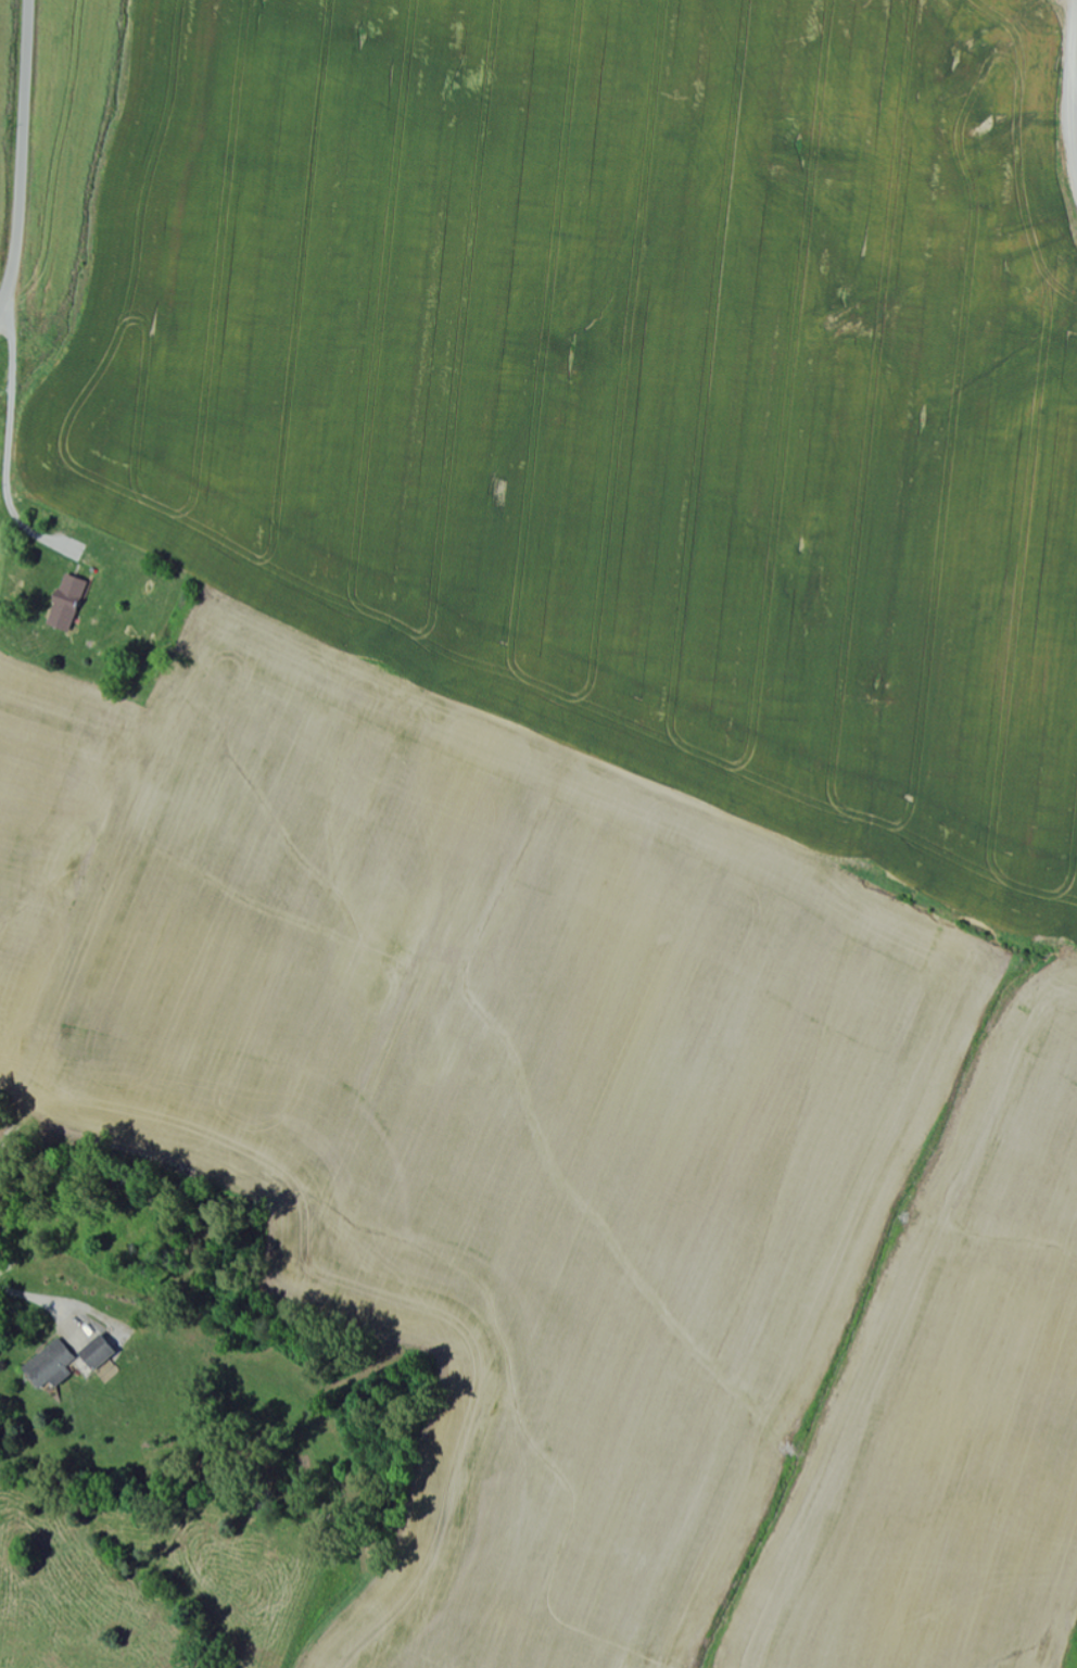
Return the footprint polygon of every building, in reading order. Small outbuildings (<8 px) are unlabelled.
[(85,582),(66,575),(59,599),(54,597),(45,624),(68,632),(77,607),(85,582)] [(55,1388),(72,1374),(66,1367),(76,1359),(59,1338),(21,1369),(38,1391),(49,1382),(55,1388)]
